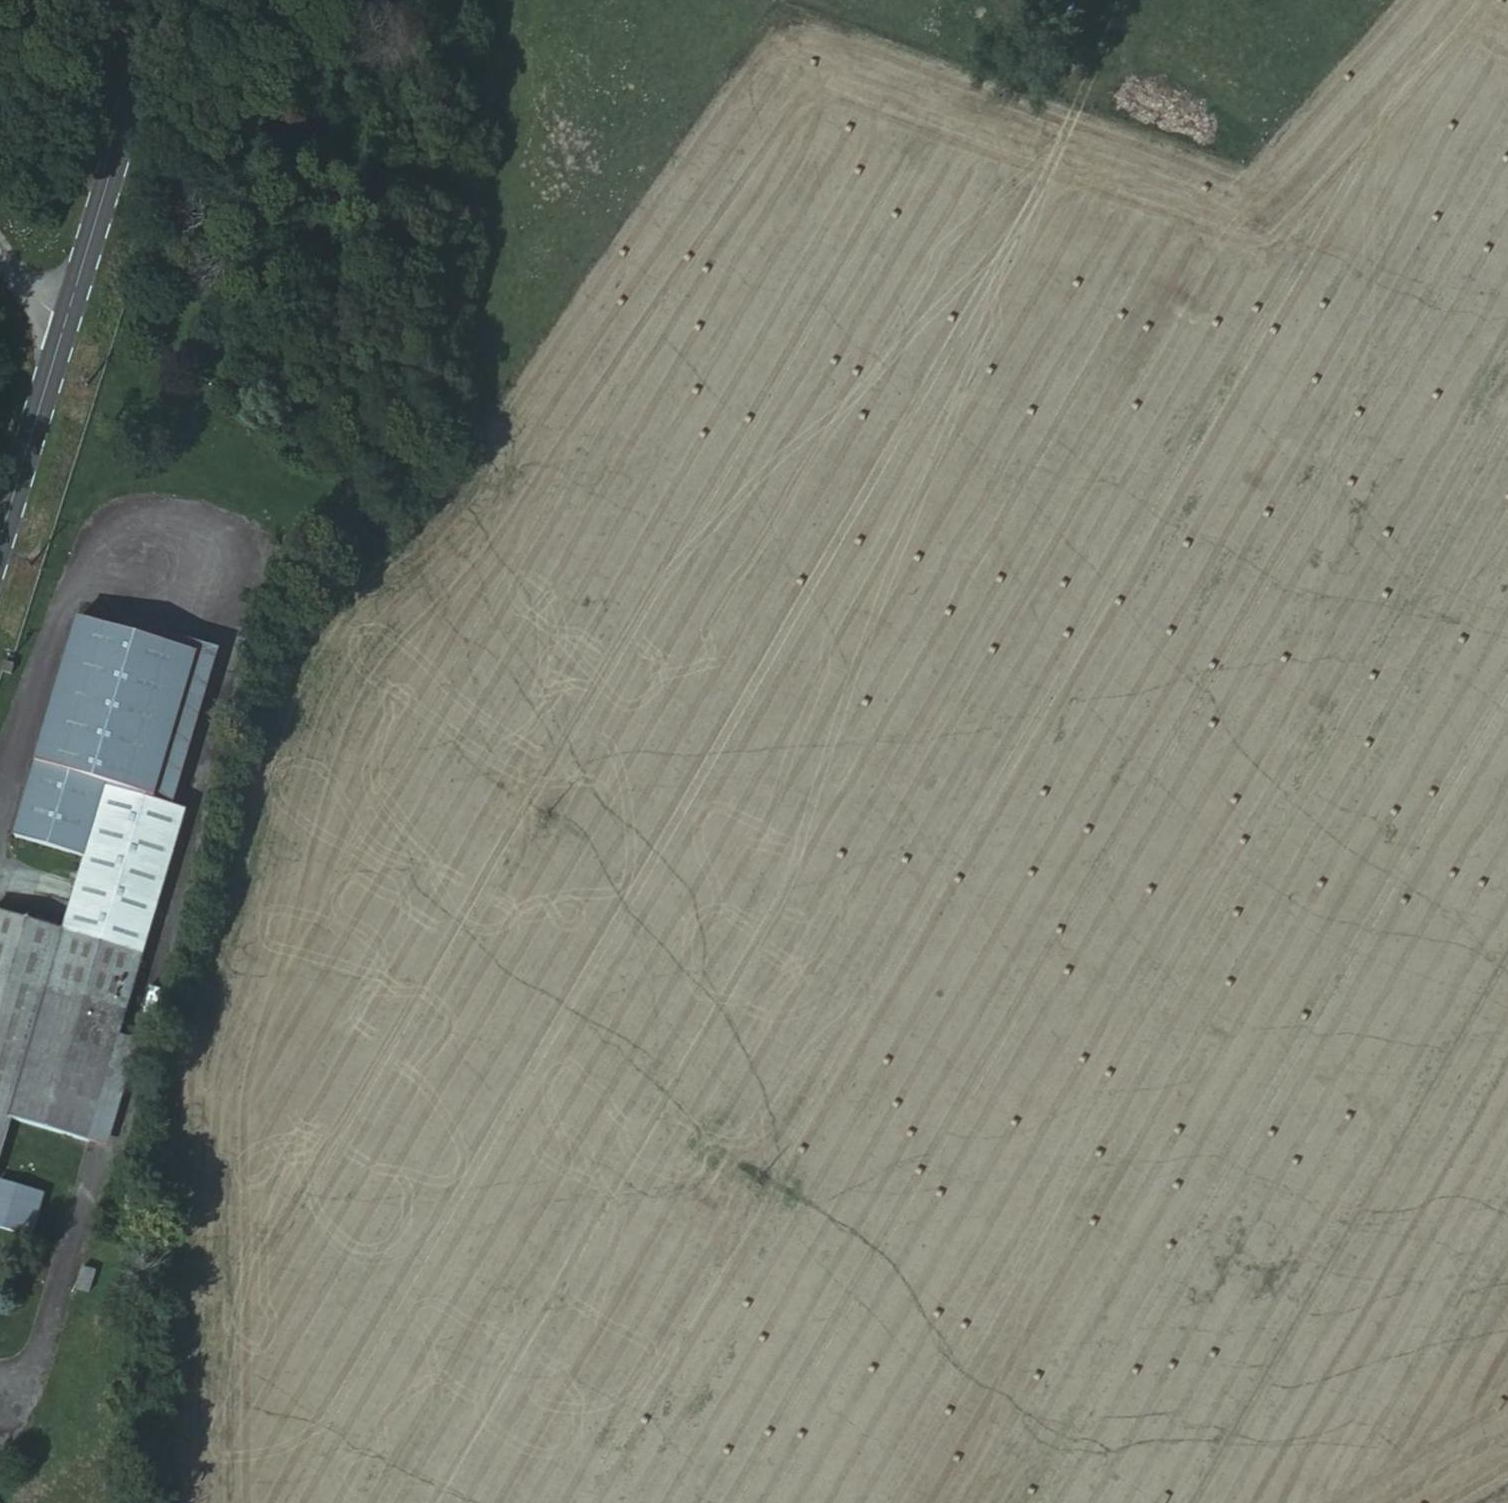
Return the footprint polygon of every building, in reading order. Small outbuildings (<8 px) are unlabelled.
[(222,629),(163,611),(102,593),(32,816),(102,837),(79,909),(9,888),(0,916),(0,1205),(45,1220),(60,1176),(14,1162),(9,1180),(1,1177),(26,1101),(100,1125),(134,1019),(207,789),(195,785),(175,779),(222,629)] [(245,626),(166,602),(163,611),(222,629),(175,779),(195,785),(245,626)] [(30,639),(20,636),(17,646),(26,649),(30,639)] [(120,1132),(153,1025),(134,1019),(100,1125),(120,1132)] [(106,1253),(91,1250),(84,1272),(98,1277),(106,1253)]
